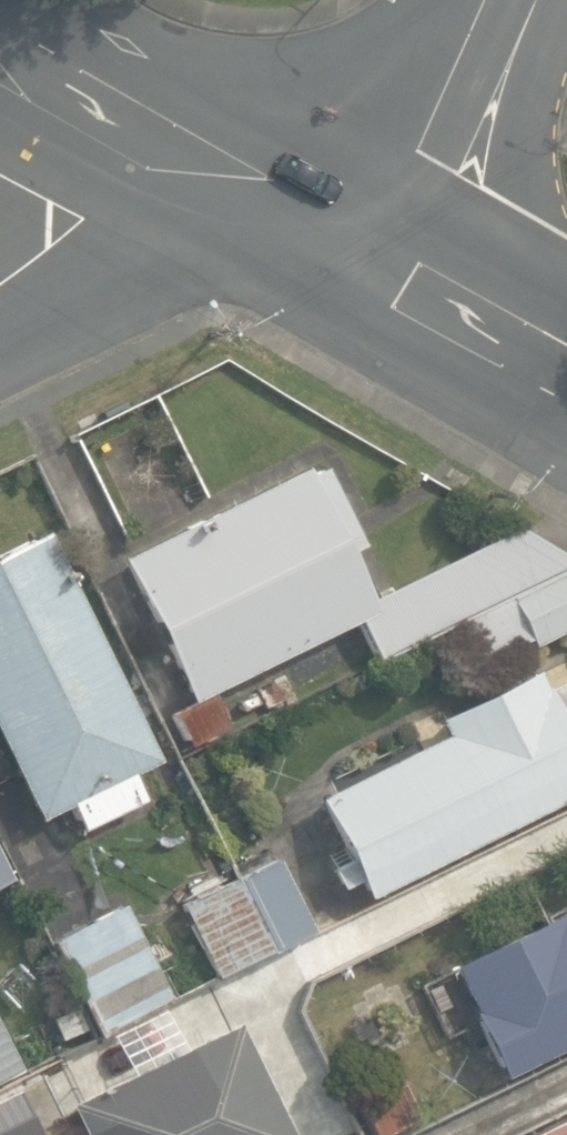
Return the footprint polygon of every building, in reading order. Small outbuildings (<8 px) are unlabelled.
[(566,568),(566,558),(517,528),(370,601),(346,554),(362,545),(324,467),(309,474),(306,467),(117,561),(187,702),(171,710),(190,746),(231,726),(214,692),(358,619),(379,663),(447,629),(566,568)] [(82,831),(147,799),(135,774),(159,762),(47,532),(0,555),(0,739),(39,820),(69,805),(82,831)] [(447,629),(467,670),(566,620),(566,568),(447,629)] [(366,901),(566,801),(566,720),(563,722),(538,671),(439,720),(447,736),(318,800),(352,868),(334,876),(340,888),(356,880),(366,901)] [(92,1038),(314,933),(278,856),(176,904),(195,945),(155,963),(127,904),(46,941),(76,1005),(48,1018),(59,1042),(87,1028),(92,1038)] [(10,879),(0,858),(0,884),(10,879)] [(566,1046),(566,911),(448,967),(500,1078),(566,1046)] [(83,1134),(291,1134),(237,1023),(186,1048),(166,1007),(59,1059),(80,1100),(68,1105),(83,1134)] [(22,1071),(0,1031),(0,1082),(22,1071)] [(16,1089),(0,1097),(0,1134),(39,1134),(16,1089)] [(524,1134),(566,1134),(566,1114),(524,1134)]
